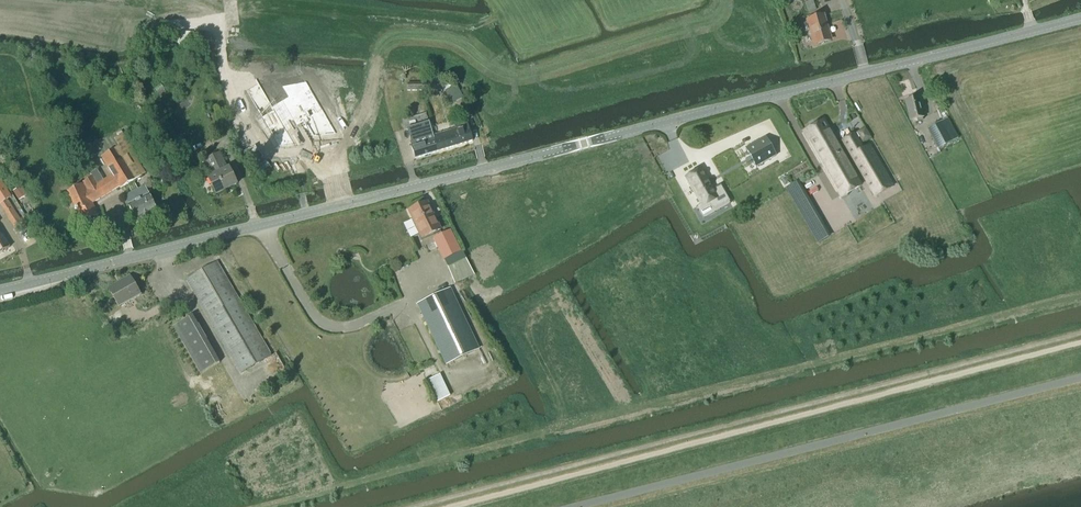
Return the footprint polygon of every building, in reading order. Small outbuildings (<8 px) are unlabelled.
[(813,0),(804,3),(808,13),(816,10),(813,0)] [(809,21),(808,22),(810,30),(811,30),(815,44),(828,40),(831,39),(824,15),(820,16),(808,20),(809,21)] [(422,83),(420,83),(420,90),(435,90),(434,75),(430,75),(421,74),(421,77),(422,83)] [(456,86),(445,91),(452,103),(462,97),(456,86)] [(310,89),(294,97),(302,111),(300,112),(313,136),(336,135),(310,89)] [(917,97),(905,100),(911,121),(923,118),(917,97)] [(273,109),(261,116),(277,146),(293,144),(273,109)] [(947,119),(928,129),(940,150),(958,140),(947,119)] [(466,121),(455,124),(456,129),(460,144),(472,141),(466,121)] [(823,121),(804,132),(841,197),(861,186),(823,121)] [(430,122),(407,129),(411,142),(410,142),(410,143),(415,158),(438,151),(434,136),(430,122)] [(456,129),(434,136),(438,151),(460,144),(456,129)] [(83,183),(67,191),(82,222),(98,217),(92,204),(105,196),(110,193),(119,187),(120,189),(140,177),(146,174),(138,160),(134,154),(121,131),(92,149),(103,166),(105,164),(112,175),(103,181),(98,171),(92,174),(93,177),(83,182),(83,183)] [(854,133),(842,140),(874,195),(892,185),(869,145),(863,148),(854,133)] [(765,138),(745,149),(756,168),(775,157),(765,138)] [(220,152),(205,160),(213,176),(208,178),(216,194),(237,184),(229,168),(228,169),(220,152)] [(300,157),(273,172),(281,188),(308,172),(300,157)] [(701,169),(686,178),(701,204),(702,206),(708,203),(712,210),(729,201),(720,185),(713,190),(710,185),(707,180),(701,169)] [(0,204),(7,200),(10,198),(0,182),(0,204)] [(828,237),(796,182),(786,188),(817,243),(828,237)] [(144,187),(124,197),(137,222),(157,212),(144,187)] [(23,189),(16,193),(21,200),(28,196),(23,189)] [(7,200),(0,204),(14,227),(22,222),(7,200)] [(409,209),(407,210),(415,227),(419,234),(421,240),(441,230),(427,201),(409,209)] [(418,234),(411,219),(403,223),(410,238),(418,234)] [(450,230),(433,238),(443,260),(444,260),(454,283),(455,283),(474,275),(474,274),(473,274),(473,273),(462,251),(460,252),(450,230)] [(9,247),(8,245),(0,231),(0,253),(9,247)] [(216,262),(187,279),(241,374),(266,359),(271,356),(216,262)] [(123,283),(110,291),(119,307),(140,295),(130,276),(122,281),(123,283)] [(450,289),(417,304),(446,365),(479,349),(450,289)] [(188,318),(172,327),(200,374),(215,365),(188,318)] [(440,374),(426,381),(436,402),(450,396),(440,374)]
